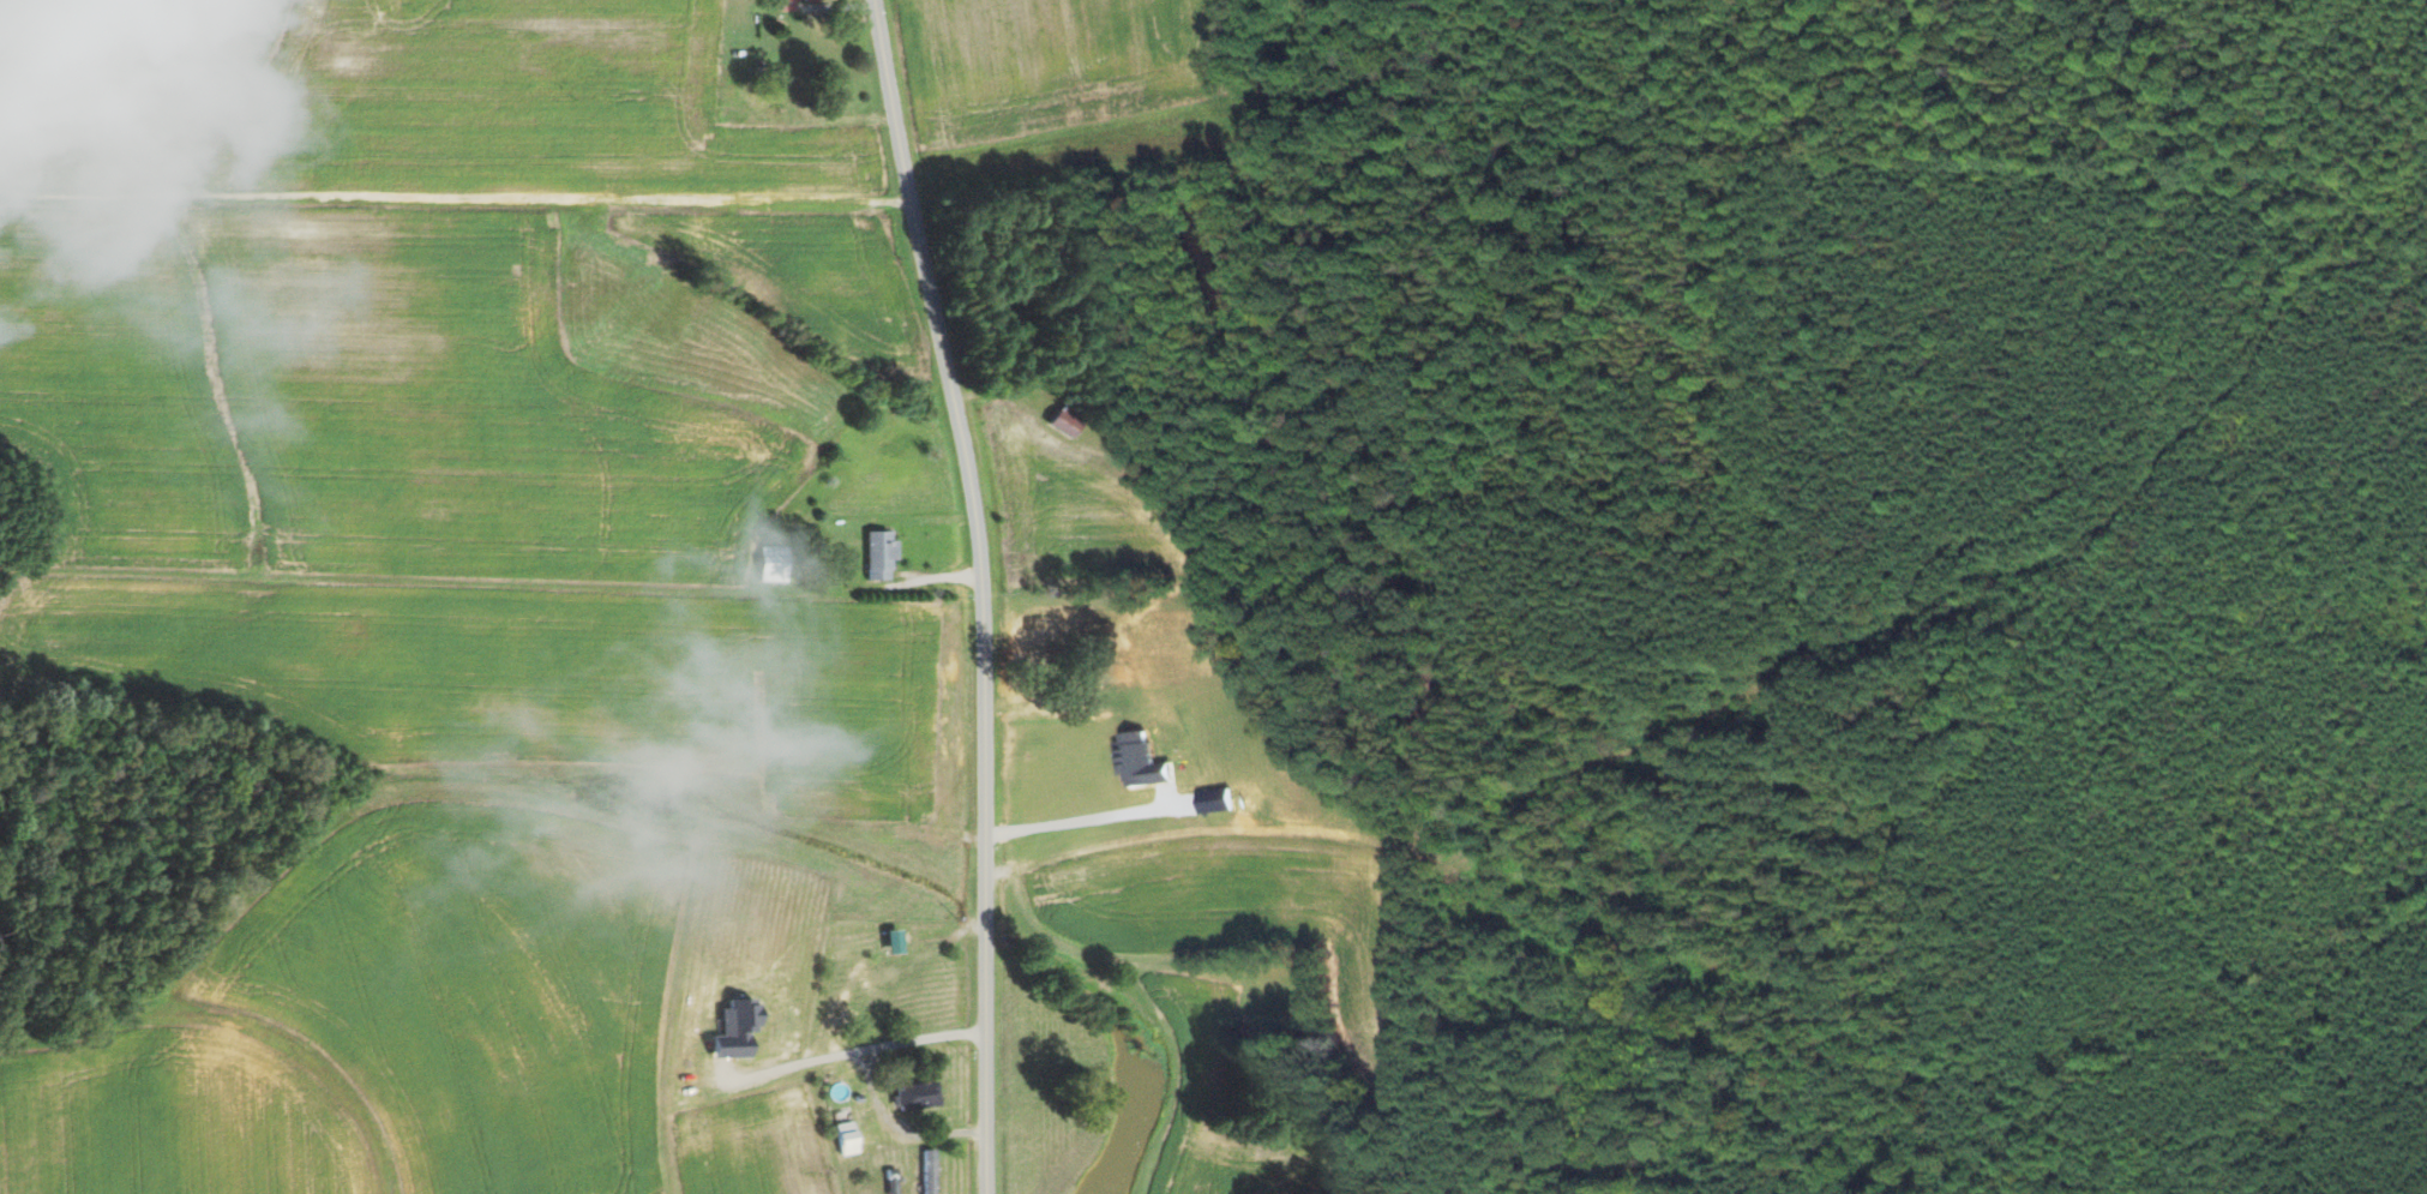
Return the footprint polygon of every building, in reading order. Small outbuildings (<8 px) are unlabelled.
[(803,11),(803,1),(825,1),(825,0),(783,0),(783,11),(803,11)] [(1075,422),(1052,409),(1043,425),(1066,437),(1075,422)] [(885,579),(885,561),(890,561),(891,531),(863,530),(861,579),(885,579)] [(766,545),(765,581),(792,582),(793,546),(766,545)] [(1144,731),(1115,732),(1116,750),(1112,750),(1113,775),(1122,775),(1122,786),(1147,784),(1144,731)] [(881,954),(897,952),(894,928),(878,931),(881,954)] [(747,1057),(746,1033),(751,1033),(750,999),(718,1000),(719,1037),(704,1038),(704,1058),(747,1057)] [(933,1107),(932,1082),(893,1084),(894,1109),(933,1107)] [(830,1123),(834,1156),(855,1153),(851,1121),(830,1123)]
